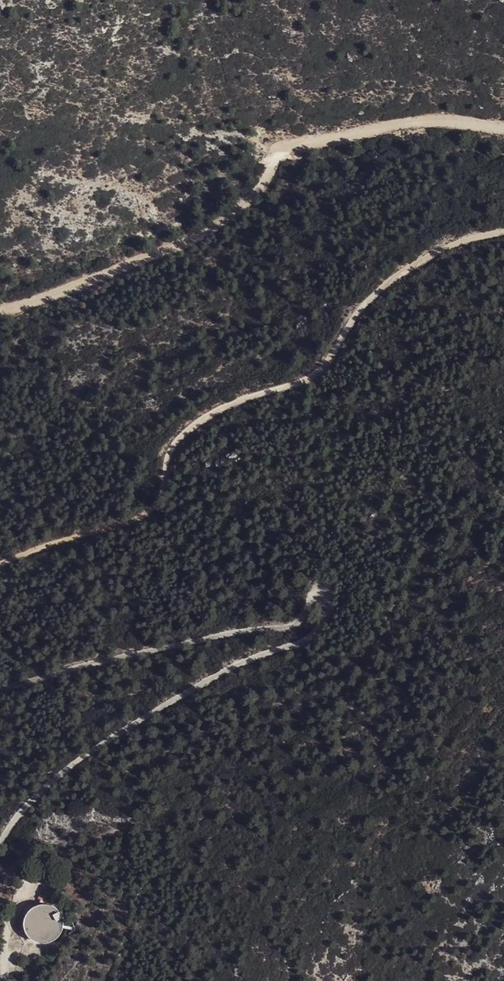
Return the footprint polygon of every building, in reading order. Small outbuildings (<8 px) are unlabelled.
[(36,911),(31,916),(30,917),(28,923),(27,929),(29,935),(32,940),(37,944),(43,946),(45,947),(52,946),(57,944),(62,940),(65,934),(67,928),(66,922),(63,916),(59,912),(54,909),(47,908),(41,909),(36,911)]
